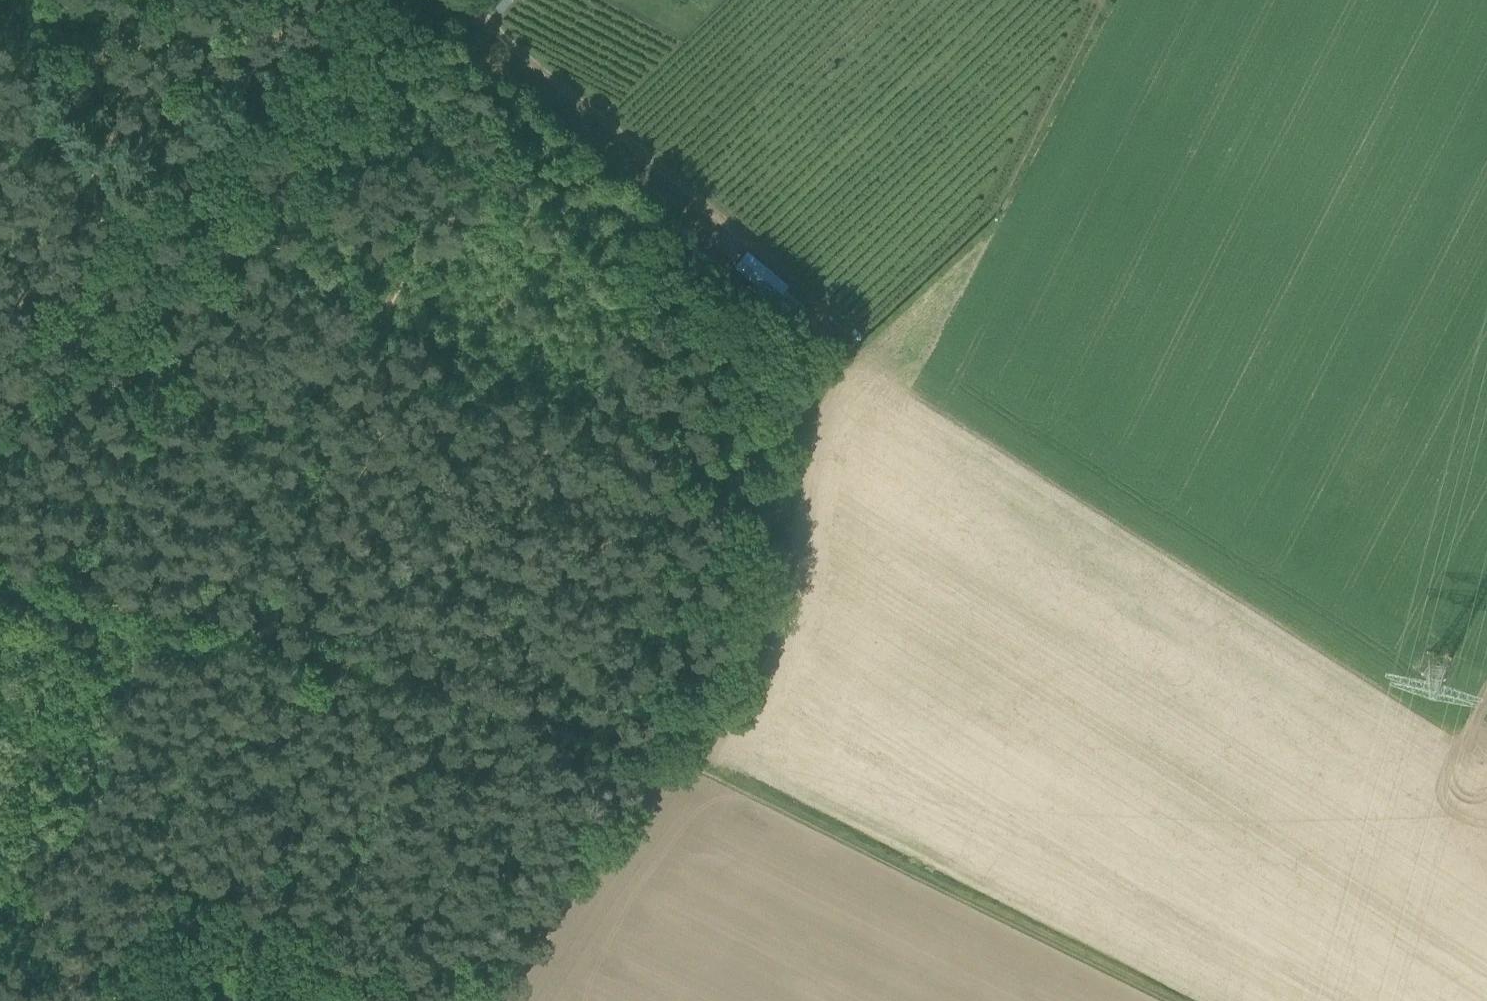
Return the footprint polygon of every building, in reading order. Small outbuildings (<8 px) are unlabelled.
[(746,249),(733,267),(776,299),(789,281),(746,249)]
